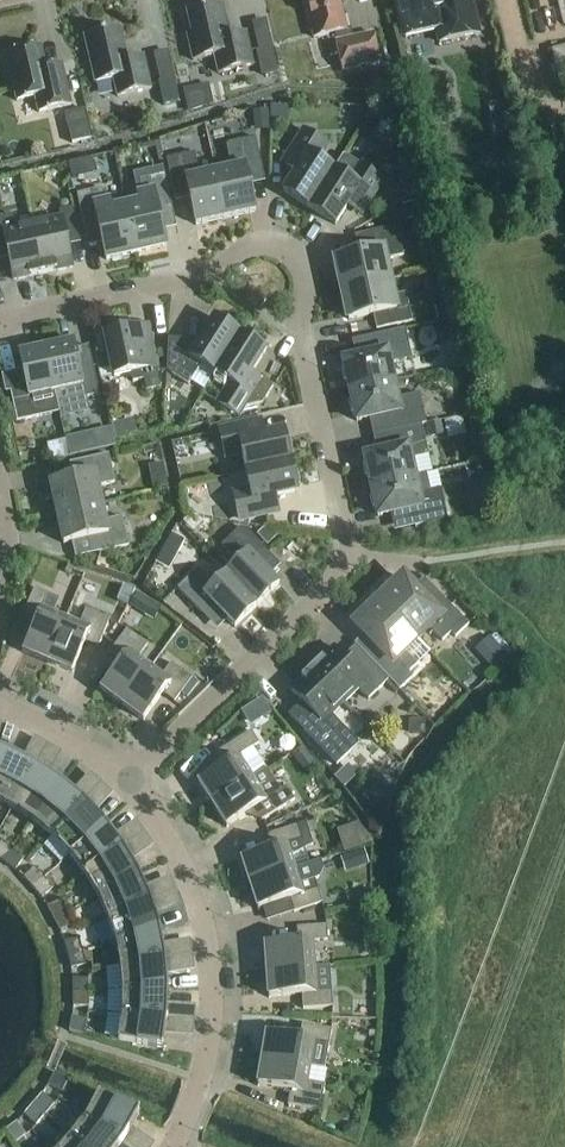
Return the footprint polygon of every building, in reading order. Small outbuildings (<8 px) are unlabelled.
[(346,30),(340,0),(305,0),(314,39),(335,34),(337,43),(336,43),(343,72),(380,63),(373,34),(353,39),(351,29),(346,30)] [(403,31),(405,39),(437,32),(440,44),(479,35),(471,0),(396,0),(403,31)] [(187,37),(193,62),(214,57),(218,75),(254,66),(246,34),(228,38),(226,30),(228,29),(222,5),(187,14),(192,35),(187,37)] [(84,37),(95,84),(113,80),(117,98),(151,90),(144,57),(125,61),(124,53),(125,53),(120,29),(84,37)] [(556,47),(563,74),(564,74),(564,44),(556,47)] [(62,65),(46,69),(41,47),(6,55),(17,102),(35,98),(39,113),(71,106),(62,65)] [(258,50),(264,77),(278,73),(273,47),(258,50)] [(160,82),(166,106),(180,102),(175,79),(160,82)] [(185,86),(189,107),(216,101),(211,80),(185,86)] [(510,134),(502,101),(488,104),(495,137),(510,134)] [(287,124),(287,107),(270,107),(271,124),(287,124)] [(65,114),(72,145),(92,140),(85,110),(65,114)] [(270,132),(268,112),(253,113),(255,133),(270,132)] [(283,192),(309,209),(334,170),(319,161),(328,146),(303,130),(282,164),(295,173),(283,192)] [(231,169),(215,173),(226,219),(256,213),(248,176),(263,173),(256,140),(226,147),(231,169)] [(72,159),(75,176),(101,170),(97,153),(72,159)] [(226,219),(215,173),(199,176),(195,154),(166,160),(173,193),(187,190),(196,226),(226,219)] [(366,208),(383,181),(358,165),(344,157),(343,157),(334,170),(309,209),(335,226),(348,206),(361,215),(366,208)] [(140,204),(126,208),(136,254),(166,247),(158,210),(172,207),(165,176),(140,181),(143,195),(138,196),(140,204)] [(384,212),(408,198),(388,185),(375,206),(384,212)] [(136,254),(126,208),(112,211),(110,202),(105,203),(102,190),(77,195),(84,227),(98,224),(106,261),(136,254)] [(403,206),(407,224),(421,221),(417,203),(403,206)] [(61,220),(32,226),(43,275),(72,268),(66,241),(79,238),(73,209),(59,212),(61,220)] [(32,226),(15,230),(12,216),(0,219),(0,255),(8,253),(14,281),(43,275),(32,226)] [(339,278),(342,290),(389,280),(385,260),(403,256),(397,226),(361,234),(365,253),(335,260),(336,263),(333,264),(336,279),(339,278)] [(389,280),(342,290),(345,302),(341,303),(345,318),(348,317),(349,321),(379,314),(382,329),(413,322),(406,294),(393,297),(389,280)] [(448,319),(445,306),(435,308),(438,322),(448,319)] [(201,366),(214,375),(240,335),(214,318),(194,350),(183,343),(183,340),(168,340),(167,372),(188,386),(201,366)] [(105,336),(114,378),(126,375),(132,378),(133,383),(144,381),(147,392),(161,389),(147,326),(122,332),(119,329),(116,328),(112,329),(109,332),(108,335),(105,336)] [(348,385),(350,392),(394,382),(390,365),(412,360),(405,330),(373,337),(377,354),(343,362),(345,367),(342,372),(344,382),(348,385)] [(240,335),(214,375),(228,384),(216,404),(229,412),(262,405),(273,388),(252,374),(266,351),(240,335)] [(74,343),(45,349),(59,413),(88,406),(87,399),(100,396),(94,368),(80,371),(74,343)] [(45,349),(19,355),(25,383),(9,387),(17,422),(59,413),(45,349)] [(394,432),(422,426),(427,425),(420,394),(398,399),(394,382),(350,392),(352,399),(349,404),(351,414),(356,416),(357,422),(390,415),(394,432)] [(242,455),(246,472),(291,462),(289,453),(292,450),(290,438),(285,436),(284,432),(265,436),(261,421),(219,431),(225,459),(242,455)] [(425,426),(428,439),(444,436),(441,423),(425,426)] [(370,480),(371,487),(415,478),(411,460),(429,456),(422,426),(394,432),(398,450),(364,457),(366,463),(363,467),(365,477),(370,480)] [(116,448),(112,429),(96,432),(101,451),(116,448)] [(50,484),(57,514),(102,505),(98,487),(115,484),(109,455),(78,462),(81,477),(50,484)] [(291,462),(246,472),(250,490),(233,493),(239,520),(246,521),(279,513),(275,498),(298,493),(297,488),(300,485),(298,473),(293,472),(291,462)] [(169,487),(166,474),(159,476),(155,482),(156,490),(169,487)] [(415,478),(371,487),(373,494),(370,499),(372,509),(377,511),(378,517),(412,510),(416,527),(448,520),(441,490),(419,495),(415,478)] [(102,505),(57,514),(64,545),(95,538),(98,554),(129,547),(122,518),(106,522),(102,505)] [(288,516),(286,521),(288,526),(292,529),(298,527),(300,522),(299,517),(294,514),(288,516)] [(237,564),(226,575),(257,607),(279,586),(255,561),(265,551),(245,530),(240,529),(221,547),(237,564)] [(264,529),(257,536),(267,546),(278,536),(274,532),(264,529)] [(178,554),(185,542),(172,535),(165,548),(178,554)] [(257,607),(226,575),(214,586),(198,570),(177,590),(200,614),(211,604),(235,629),(257,607)] [(404,579),(380,603),(416,640),(428,628),(442,642),(451,634),(455,639),(469,625),(438,593),(427,603),(404,579)] [(135,591),(123,587),(117,602),(127,607),(135,591)] [(22,652),(47,663),(66,618),(42,608),(48,595),(34,589),(23,617),(36,622),(24,651),(23,651),(22,652)] [(369,660),(389,681),(399,691),(413,678),(409,674),(417,666),(403,652),(416,640),(380,603),(356,626),(379,650),(369,660)] [(66,618),(47,663),(73,674),(73,672),(72,672),(85,643),(98,648),(110,621),(86,611),(80,624),(66,618)] [(100,689),(122,706),(151,666),(139,657),(147,646),(127,631),(109,655),(120,663),(101,689),(100,688),(100,689)] [(507,658),(490,639),(476,651),(494,670),(507,658)] [(334,647),(312,669),(345,703),(359,690),(368,700),(389,681),(369,660),(365,657),(354,668),(334,647)] [(151,666),(122,706),(144,722),(145,721),(144,720),(163,695),(174,703),(192,679),(171,664),(163,675),(151,666)] [(345,703),(312,669),(289,691),(317,719),(303,732),(337,767),(351,752),(347,748),(354,740),(332,716),(345,703)] [(192,679),(181,694),(187,699),(199,684),(192,679)] [(263,700),(243,713),(251,726),(272,714),(263,700)] [(409,735),(424,735),(424,720),(409,719),(409,735)] [(267,770),(253,748),(259,744),(251,732),(219,753),(226,764),(200,781),(199,780),(198,781),(212,805),(254,779),(267,770)] [(53,764),(62,747),(41,736),(32,753),(53,764)] [(292,756),(304,772),(314,765),(302,749),(292,756)] [(12,809),(35,769),(8,756),(0,774),(0,803),(12,809)] [(12,809),(33,823),(60,786),(35,769),(12,809)] [(294,801),(286,788),(280,791),(267,770),(254,779),(212,805),(227,828),(228,827),(228,826),(254,810),(262,822),(294,801)] [(100,799),(111,788),(94,772),(83,783),(100,799)] [(33,823),(52,838),(83,804),(60,786),(33,823)] [(52,838),(69,856),(104,826),(83,804),(52,838)] [(243,858),(241,858),(250,885),(321,861),(310,864),(305,850),(313,845),(306,823),(269,836),(273,849),(243,859),(243,858)] [(358,825),(337,832),(344,854),(373,845),(358,825)] [(69,856),(84,875),(122,850),(104,826),(69,856)] [(4,863),(13,850),(2,842),(0,844),(0,860),(4,863)] [(13,850),(4,863),(15,871),(24,858),(13,850)] [(84,875),(97,897),(138,875),(122,850),(84,875)] [(321,861),(250,885),(258,911),(260,910),(260,909),(290,899),(294,913),(323,904),(315,880),(318,879),(323,868),(321,861)] [(23,878),(32,888),(44,878),(35,868),(23,878)] [(97,897),(108,919),(150,903),(138,875),(97,897)] [(44,878),(32,888),(41,899),(53,889),(44,878)] [(47,907),(54,920),(68,913),(61,900),(47,907)] [(108,919),(115,943),(159,931),(150,903),(108,919)] [(68,913),(54,920),(60,932),(74,925),(68,913)] [(265,944),(267,972),(316,968),(314,942),(328,941),(327,927),(297,929),(298,943),(267,945),(266,944),(265,944)] [(115,943),(120,967),(165,960),(159,931),(115,943)] [(64,942),(67,956),(83,952),(79,938),(64,942)] [(83,952),(67,956),(71,969),(86,965),(83,952)] [(120,967),(122,992),(168,990),(165,960),(120,967)] [(316,968),(267,972),(269,999),(270,999),(270,998),(302,996),(303,1010),(333,1008),(332,993),(317,994),(316,968)] [(72,979),(73,993),(89,993),(88,979),(72,979)] [(122,992),(122,1016),(167,1020),(168,990),(122,992)] [(89,993),(73,993),(73,1007),(89,1007),(89,993)] [(167,1020),(122,1016),(118,1042),(163,1051),(167,1020)] [(69,1032),(84,1035),(87,1021),(72,1018),(69,1032)] [(325,1071),(329,1045),(332,1031),(302,1025),(300,1040),(269,1034),(269,1033),(267,1033),(262,1060),(310,1068),(325,1071)] [(310,1068),(262,1060),(258,1087),(259,1087),(259,1086),(290,1092),(288,1106),(320,1112),(325,1086),(308,1083),(310,1068)] [(48,1086),(62,1093),(69,1080),(55,1073),(48,1086)] [(43,1095),(33,1105),(45,1116),(55,1105),(43,1095)] [(99,1096),(86,1118),(124,1143),(140,1116),(99,1096)] [(45,1116),(33,1105),(24,1116),(36,1126),(45,1116)] [(71,1137),(82,1146),(121,1146),(124,1143),(86,1118),(71,1137)] [(5,1132),(6,1132),(15,1144),(26,1136),(17,1123),(5,1132)] [(342,1138),(357,1141),(360,1127),(351,1125),(344,1129),(342,1138)] [(62,1146),(82,1146),(71,1137),(62,1146)]
